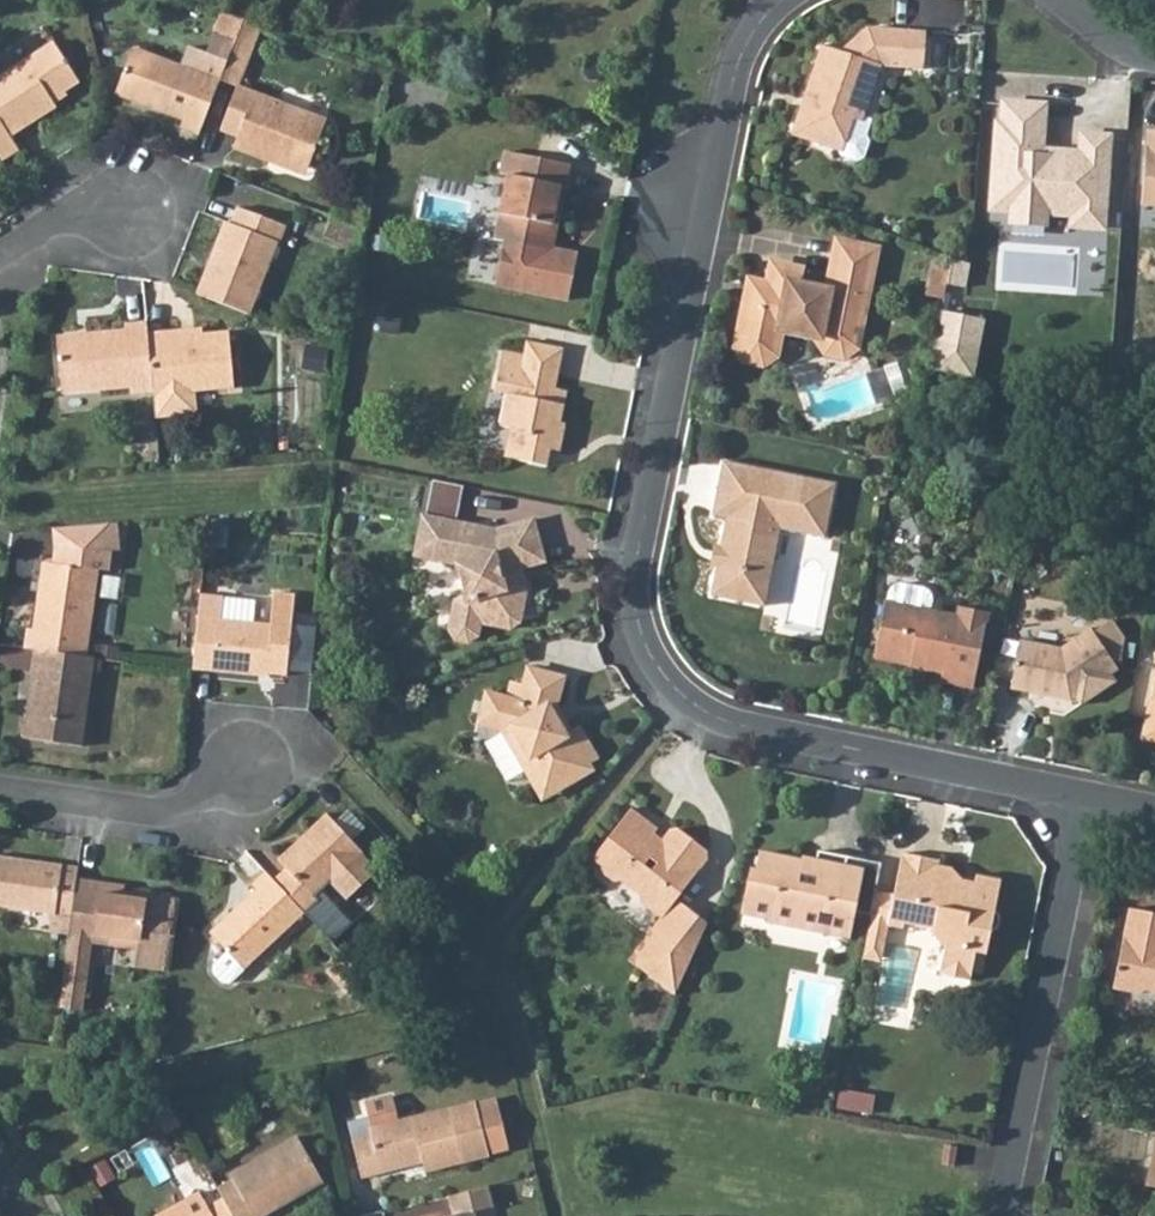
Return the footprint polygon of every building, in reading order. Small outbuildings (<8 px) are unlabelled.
[(222,8),(216,27),(241,36),(248,18),(222,8)] [(241,36),(230,66),(249,72),(266,24),(248,18),(241,36)] [(801,109),(795,132),(832,143),(841,159),(855,163),(865,158),(871,145),(866,134),(869,130),(874,119),(866,116),(885,64),(929,67),(931,28),(871,24),(839,51),(824,46),(806,99),(810,101),(807,111),(801,109)] [(0,90),(0,106),(22,139),(66,111),(61,102),(90,83),(66,47),(26,72),(0,90)] [(190,128),(207,135),(225,79),(139,50),(123,97),(134,102),(190,120),(188,126),(190,128)] [(230,66),(226,76),(246,83),(249,72),(230,66)] [(243,84),(229,125),(249,132),(245,145),(278,156),(280,150),(319,163),(335,118),(243,84)] [(1042,101),(1007,98),(1006,120),(1001,119),(995,207),(1013,208),(1013,219),(1047,221),(1047,211),(1073,212),(1075,212),(1075,201),(1109,204),(1114,133),(1086,132),(1085,150),(1073,149),(1073,155),(1055,153),(1055,147),(1046,147),(1048,117),(1041,116),(1042,101)] [(0,106),(0,161),(9,155),(16,163),(31,152),(22,139),(0,106)] [(1145,200),(1154,201),(1154,128),(1150,128),(1145,200)] [(571,168),(507,155),(503,178),(510,180),(498,244),(506,246),(498,290),(572,304),(580,258),(554,253),(559,227),(552,225),(559,189),(566,191),(571,168)] [(1109,204),(1075,201),(1075,212),(1073,212),(1073,223),(1108,226),(1109,204)] [(217,249),(201,291),(252,312),(276,245),(279,239),(283,240),(289,224),(241,205),(234,222),(229,220),(217,249)] [(747,314),(743,338),(752,354),(767,358),(781,349),(786,319),(824,327),(822,338),(830,351),(841,353),(853,353),(859,347),(879,246),(840,237),(830,292),(805,287),(809,267),(778,260),(773,279),(763,278),(759,298),(752,296),(750,309),(747,314)] [(937,368),(980,375),(989,317),(947,310),(937,368)] [(148,330),(148,316),(125,317),(125,324),(60,329),(63,386),(130,379),(130,388),(152,388),(148,330)] [(167,329),(148,330),(152,388),(154,413),(187,411),(193,405),(192,387),(231,384),(228,330),(167,335),(167,329)] [(501,368),(498,387),(508,389),(504,419),(513,421),(509,453),(549,458),(552,444),(566,446),(570,421),(566,420),(571,386),(562,384),(568,345),(529,337),(524,372),(501,368)] [(735,565),(726,564),(721,593),(772,603),(787,524),(831,534),(841,479),(732,457),(721,511),(736,515),(730,545),(738,547),(735,565)] [(426,512),(421,532),(435,536),(431,555),(457,562),(467,589),(472,593),(469,609),(456,613),(454,622),(460,635),(472,638),(485,632),(489,616),(514,622),(526,615),(532,585),(529,576),(518,574),(518,548),(543,539),(537,516),(498,527),(426,512)] [(421,532),(416,552),(431,555),(435,536),(421,532)] [(518,574),(529,576),(527,563),(549,556),(543,539),(518,548),(518,574)] [(719,562),(726,564),(735,565),(738,547),(730,545),(722,543),(719,562)] [(25,631),(23,648),(32,649),(81,657),(93,571),(41,563),(31,631),(25,631)] [(889,598),(879,650),(901,654),(903,647),(915,649),(913,660),(946,666),(944,675),(980,682),(986,648),(977,646),(983,606),(961,602),(960,612),(933,607),(936,594),(928,585),(903,579),(893,586),(890,598),(889,598)] [(460,593),(456,613),(469,609),(472,593),(467,589),(460,593)] [(198,593),(189,668),(255,677),(256,673),(280,676),(286,646),(292,595),(271,591),(266,625),(252,624),(257,599),(198,593)] [(1026,634),(1017,686),(1037,690),(1045,684),(1073,689),(1078,697),(1087,692),(1091,698),(1124,677),(1119,668),(1127,662),(1122,653),(1127,650),(1131,627),(1118,614),(1103,625),(1069,644),(1026,634)] [(81,657),(32,649),(28,674),(35,675),(29,714),(23,714),(21,738),(78,747),(89,658),(81,657)] [(503,728),(533,778),(546,772),(558,793),(597,769),(592,760),(599,756),(582,729),(575,733),(561,709),(566,680),(529,673),(525,689),(511,686),(509,700),(484,695),(479,723),(503,728)] [(284,857),(271,869),(301,902),(302,903),(316,890),(312,884),(330,869),(349,888),(376,860),(341,821),(324,803),(290,834),(276,848),(284,857)] [(640,805),(601,854),(611,863),(607,868),(620,879),(631,875),(648,890),(646,902),(667,918),(661,924),(673,934),(654,957),(686,984),(712,927),(717,915),(689,892),(712,864),(711,847),(685,826),(681,827),(666,845),(656,837),(666,825),(640,805)] [(63,910),(69,872),(71,860),(0,849),(0,900),(63,910)] [(869,859),(822,851),(818,873),(806,872),(807,863),(767,855),(764,871),(755,869),(748,913),(773,917),(772,925),(834,936),(835,930),(853,934),(856,912),(875,915),(879,894),(863,892),(869,859)] [(909,929),(910,925),(940,930),(950,949),(945,978),(979,985),(984,959),(997,961),(1002,937),(1008,938),(1011,918),(1005,917),(1012,882),(988,876),(986,889),(973,886),(967,872),(948,868),(949,861),(907,853),(900,894),(880,890),(879,894),(875,915),(873,922),(891,925),(909,929)] [(271,869),(262,859),(246,874),(252,879),(204,922),(222,942),(208,955),(207,963),(216,972),(224,973),(301,902),(271,869)] [(880,890),(886,862),(869,859),(863,892),(879,894),(880,890)] [(63,910),(60,931),(83,935),(131,941),(128,963),(149,967),(160,894),(135,891),(127,888),(88,882),(89,875),(69,872),(63,910)] [(160,894),(149,967),(159,968),(172,895),(160,894)] [(1136,903),(1119,989),(1143,994),(1149,989),(1154,990),(1154,907),(1136,903)] [(891,925),(873,922),(866,958),(883,962),(891,925)] [(673,934),(661,924),(638,952),(683,991),(686,984),(654,957),(673,934)] [(60,931),(54,967),(78,970),(83,935),(60,931)] [(78,970),(54,967),(48,1002),(72,1006),(78,970)] [(346,1111),(360,1166),(382,1160),(379,1149),(418,1139),(422,1154),(485,1138),(484,1136),(504,1131),(491,1082),(471,1087),(471,1086),(392,1107),(385,1083),(360,1090),(364,1107),(346,1111)] [(172,1098),(159,1104),(169,1123),(182,1115),(172,1098)] [(104,1111),(91,1119),(97,1132),(110,1124),(104,1111)] [(216,1175),(223,1188),(239,1215),(254,1215),(259,1213),(256,1205),(320,1169),(294,1123),(230,1160),(233,1167),(216,1175)] [(431,1211),(432,1215),(485,1215),(479,1196),(496,1192),(490,1169),(452,1180),(457,1203),(431,1211)] [(223,1188),(207,1197),(196,1179),(160,1200),(169,1215),(239,1215),(223,1188)]
